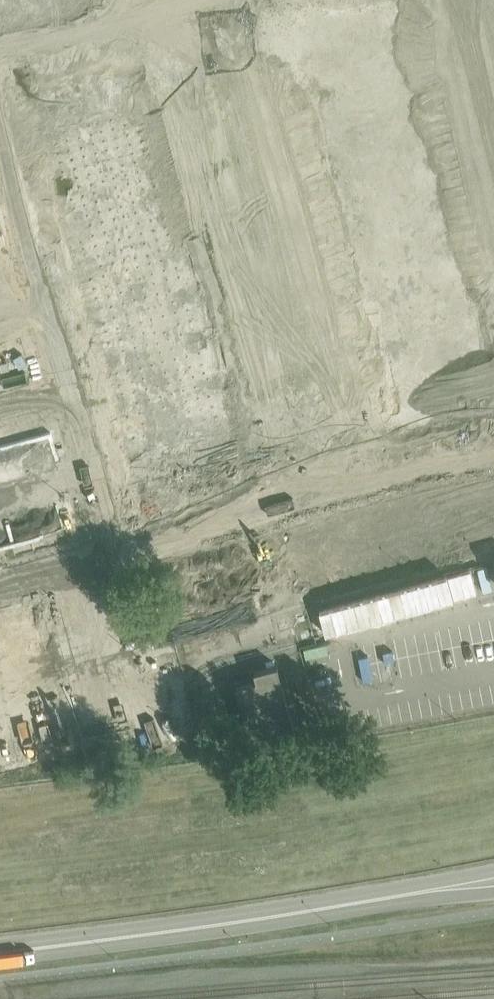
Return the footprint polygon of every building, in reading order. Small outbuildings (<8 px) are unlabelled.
[(447,575),(320,610),(326,633),(454,598),(447,575)] [(256,675),(236,681),(250,729),(293,718),(278,661),(254,667),(256,675)]
